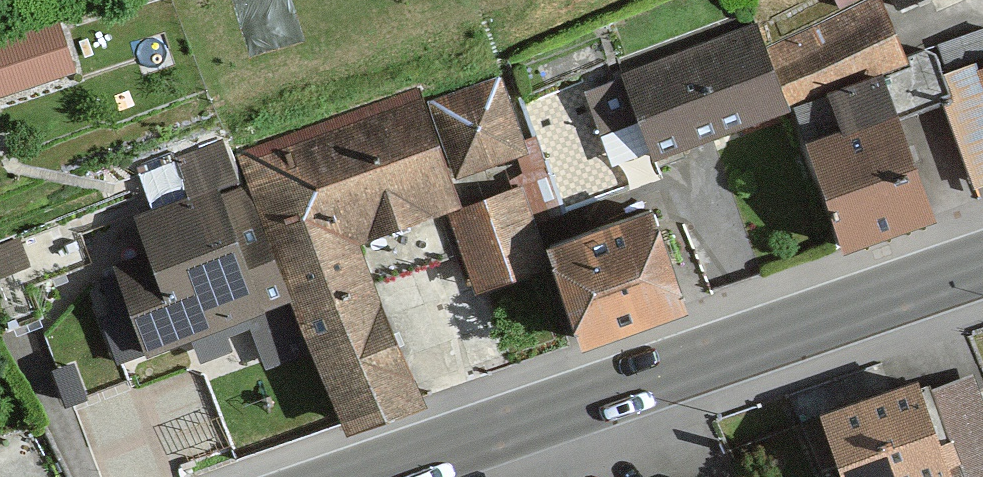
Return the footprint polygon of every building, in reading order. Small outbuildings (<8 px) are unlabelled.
[(769,54),(788,101),(904,55),(885,8),(769,54)] [(44,21),(0,36),(0,83),(59,62),(44,21)] [(777,104),(746,22),(619,69),(650,151),(777,104)] [(934,81),(971,184),(982,179),(982,64),(934,81)] [(924,212),(876,73),(822,91),(836,131),(805,141),(839,241),(924,212)] [(521,144),(495,75),(424,102),(451,171),(521,144)] [(447,198),(409,96),(237,158),(334,424),(410,396),(350,233),(447,198)] [(276,297),(217,137),(161,157),(176,198),(122,218),(136,255),(99,269),(129,351),(276,297)] [(515,191),(445,212),(467,283),(536,262),(531,246),(515,191)] [(531,246),(536,262),(561,336),(677,298),(647,208),(531,246)] [(815,416),(835,476),(910,476),(922,473),(924,476),(982,476),(982,430),(962,367),(815,416)]
